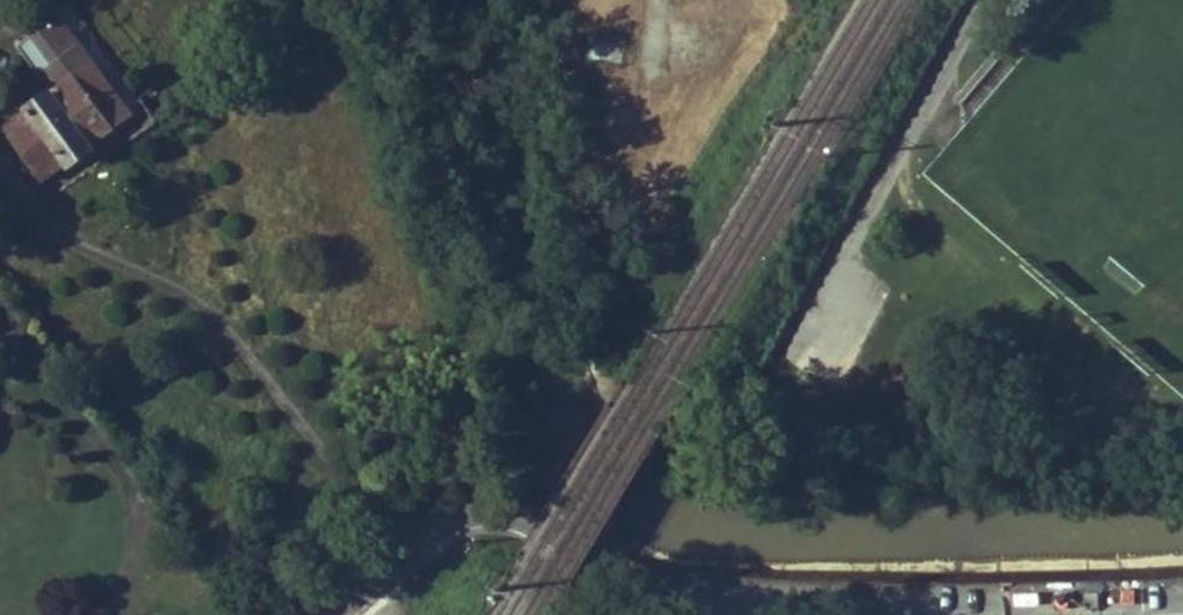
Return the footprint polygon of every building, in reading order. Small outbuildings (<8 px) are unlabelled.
[(56,17),(39,30),(46,40),(41,44),(56,65),(45,73),(56,89),(2,129),(43,183),(115,130),(113,127),(130,115),(56,17)] [(34,34),(41,44),(46,40),(39,30),(34,34)] [(590,34),(588,61),(621,63),(623,36),(590,34)]
